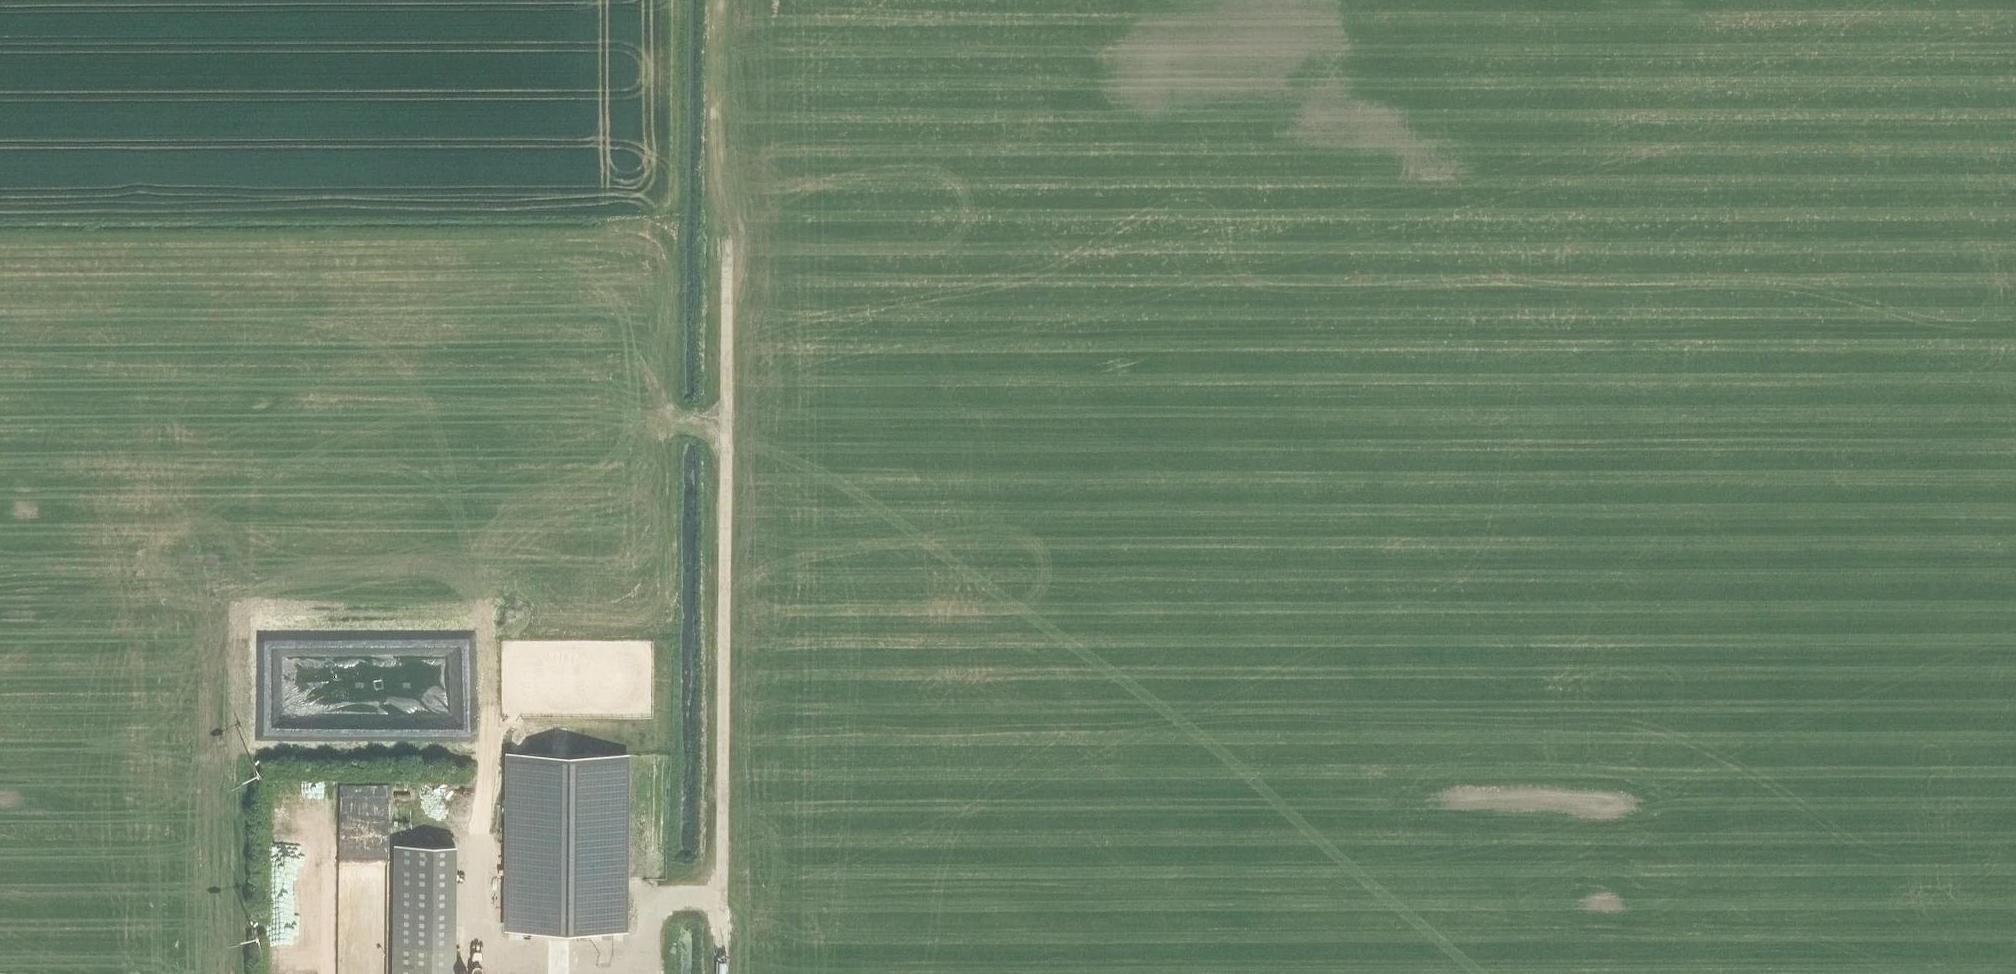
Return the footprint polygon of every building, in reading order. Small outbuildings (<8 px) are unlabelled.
[(628,930),(629,754),(506,753),(505,929),(628,930)] [(325,846),(324,780),(296,780),(296,785),(281,785),(281,846),(325,846)] [(344,780),(343,876),(391,876),(391,780),(344,780)] [(456,845),(395,845),(393,973),(455,973),(456,845)]
